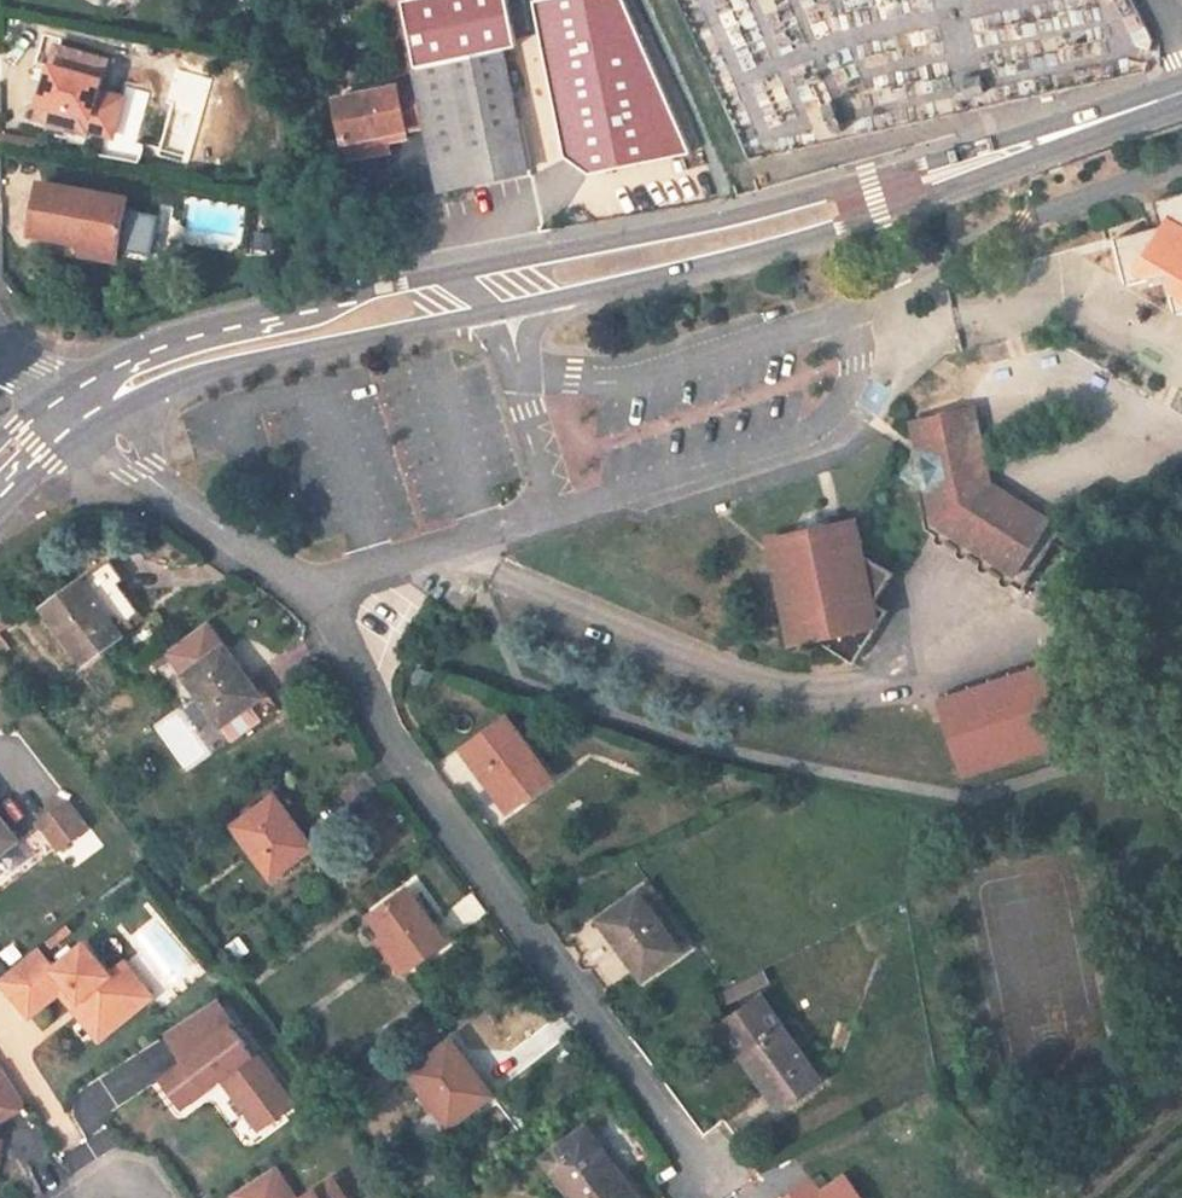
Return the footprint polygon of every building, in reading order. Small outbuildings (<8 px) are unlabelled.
[(99,92),(108,62),(58,47),(38,118),(87,132),(88,129),(99,92)] [(440,191),(528,172),(502,50),(414,69),(426,124),(440,191)] [(405,130),(426,124),(414,69),(393,74),(396,88),(335,102),(343,144),(384,135),(405,130)] [(99,92),(88,129),(113,137),(124,99),(99,92)] [(406,137),(405,130),(384,135),(386,142),(406,137)] [(386,142),(384,135),(343,144),(348,162),(389,152),(386,142)] [(118,249),(127,200),(41,185),(32,234),(86,243),(118,249)] [(1155,201),(1161,227),(1116,238),(1128,286),(1167,275),(1178,313),(1181,312),(1181,194),(1155,201)] [(116,261),(118,249),(86,243),(83,255),(116,261)] [(991,483),(974,407),(912,420),(919,449),(917,451),(901,477),(915,485),(926,531),(1023,590),(1059,534),(1063,528),(991,483)] [(797,542),(771,549),(797,648),(816,643),(859,668),(890,614),(877,606),(895,576),(865,558),(857,526),(830,534),(832,538),(815,543),(814,538),(803,531),(797,542)] [(45,609),(85,664),(122,637),(117,630),(140,613),(119,585),(125,580),(110,560),(45,609)] [(231,742),(273,713),(262,697),(249,679),(225,647),(183,676),(231,742)] [(1042,664),(936,697),(961,778),(1067,745),(1042,664)] [(255,674),(249,679),(262,697),(268,693),(255,674)] [(508,718),(465,749),(504,802),(515,793),(521,801),(546,781),(532,762),(538,759),(508,718)] [(552,777),(538,759),(532,762),(546,781),(552,777)] [(510,809),(521,801),(515,793),(504,802),(510,809)] [(235,827),(272,878),(309,849),(295,830),(298,828),(276,797),(235,827)] [(60,849),(84,829),(66,804),(41,824),(60,849)] [(23,839),(0,809),(0,857),(23,839)] [(409,970),(446,942),(408,890),(371,918),(384,936),(394,949),(385,954),(398,972),(406,966),(409,970)] [(639,893),(628,901),(631,906),(643,898),(639,893)] [(644,980),(682,952),(643,898),(631,906),(628,901),(606,917),(619,933),(613,937),(644,980)] [(601,921),(613,937),(619,933),(606,917),(601,921)] [(376,942),(385,954),(394,949),(384,936),(376,942)] [(0,978),(0,981),(29,1017),(60,993),(72,1008),(76,1004),(83,1012),(78,1016),(99,1041),(135,1012),(123,997),(140,983),(125,963),(110,975),(86,945),(54,970),(37,949),(0,978)] [(769,982),(765,973),(721,995),(725,1004),(769,982)] [(153,998),(140,983),(123,997),(135,1012),(153,998)] [(821,1080),(763,998),(722,1026),(744,1056),(749,1053),(770,1083),(765,1086),(781,1109),(821,1080)] [(235,1025),(215,999),(163,1032),(184,1060),(160,1078),(180,1106),(220,1077),(259,1128),(293,1103),(254,1051),(251,1052),(232,1027),(235,1025)] [(76,1004),(72,1008),(78,1016),(83,1012),(76,1004)] [(466,1115),(492,1096),(463,1055),(470,1050),(460,1035),(408,1072),(435,1109),(411,1126),(429,1152),(470,1122),(466,1115)] [(770,1083),(749,1053),(744,1056),(765,1086),(770,1083)] [(25,1104),(1,1066),(0,1066),(0,1121),(25,1104)] [(586,1128),(546,1159),(575,1197),(638,1197),(586,1128)] [(230,1192),(234,1197),(294,1197),(273,1165),(230,1192)] [(847,1177),(821,1197),(864,1197),(847,1177)] [(332,1179),(302,1197),(344,1197),(332,1179)]
